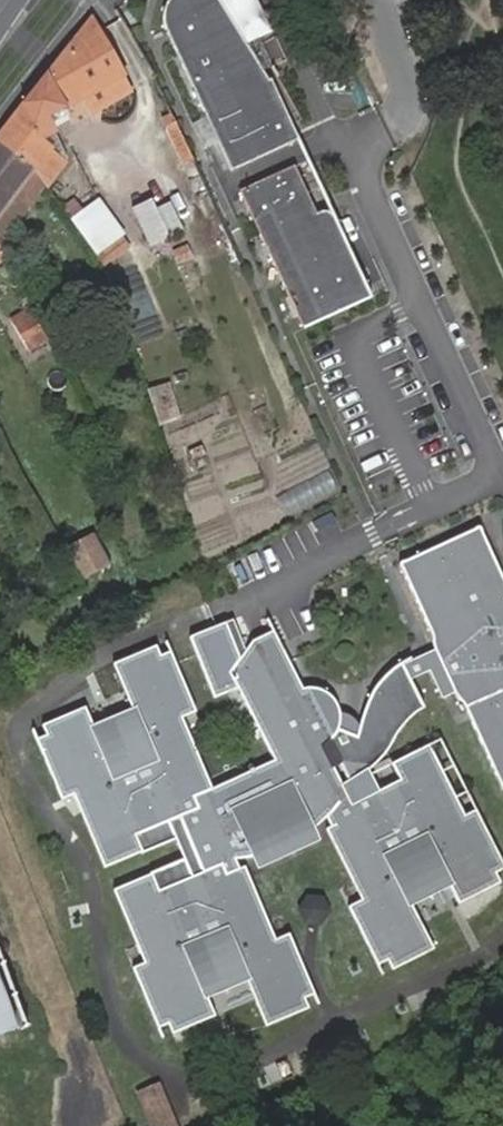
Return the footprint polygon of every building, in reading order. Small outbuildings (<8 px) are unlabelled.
[(166,32),(232,172),(299,140),(271,80),(269,81),(240,34),(220,0),(168,0),(167,1),(164,7),(163,10),(163,15),(163,20),(163,24),(164,27),(166,32)] [(257,0),(220,0),(240,34),(267,21),(257,0)] [(0,136),(0,144),(33,169),(39,174),(48,181),(66,157),(48,120),(85,100),(123,78),(126,77),(90,17),(0,136)] [(85,100),(92,112),(130,91),(123,78),(85,100)] [(14,220),(2,211),(33,169),(0,144),(0,239),(14,220)] [(241,191),(304,329),(372,298),(333,214),(326,212),(318,214),(295,166),(241,191)] [(2,211),(14,220),(43,181),(39,174),(33,169),(2,211)] [(43,181),(45,185),(48,181),(39,174),(43,181)] [(150,199),(131,208),(149,246),(169,237),(169,238),(183,232),(169,202),(155,209),(150,199)] [(73,201),(61,210),(70,221),(81,213),(73,201)] [(81,213),(70,221),(79,235),(108,214),(98,201),(81,213)] [(122,234),(108,214),(79,235),(94,254),(118,236),(122,234)] [(101,264),(126,247),(118,236),(94,254),(101,264)] [(101,264),(69,281),(82,305),(114,288),(101,264)] [(85,576),(116,560),(98,527),(68,543),(85,576)] [(501,785),(502,784),(502,584),(478,529),(476,528),(399,564),(399,566),(430,633),(433,650),(402,664),(401,662),(389,670),(381,679),(369,695),(365,706),(356,738),(338,729),(340,719),(339,711),(335,702),(329,695),(321,691),(311,688),(302,689),(295,693),(290,684),(298,680),(273,632),(252,642),(233,672),(237,679),(233,681),(258,731),(253,734),(256,740),(262,737),(274,761),(274,762),(212,790),(190,737),(178,742),(171,724),(182,719),(196,713),(171,653),(161,657),(156,647),(113,665),(131,707),(136,719),(97,736),(92,724),(85,708),(42,727),(47,737),(37,741),(62,801),(74,796),(87,791),(95,809),(81,814),(105,869),(141,854),(142,855),(177,840),(186,859),(150,875),(151,876),(114,891),(137,946),(151,941),(158,958),(145,964),(133,969),(159,1030),(169,1025),(173,1035),(216,1017),(209,1002),(204,990),(244,973),(249,986),(266,1027),(310,1009),(305,999),(315,995),(290,935),(276,941),(264,945),(257,927),(268,923),(245,868),(240,870),(239,869),(234,859),(251,857),(261,855),(266,853),(284,847),(299,839),(304,835),(313,829),(315,827),(326,817),(331,827),(326,830),(353,883),(364,878),(373,895),(362,901),(348,908),(378,966),(388,961),(393,971),(434,950),(414,909),(408,897),(446,878),(452,890),(459,904),(501,883),(496,874),(502,870),(502,864),(476,810),(451,823),(443,805),(456,799),(429,744),(391,763),(400,780),(352,804),(332,765),(339,761),(350,782),(366,772),(379,761),(389,748),(399,730),(404,723),(414,714),(424,707),(409,679),(427,671),(440,698),(452,692),(460,700),(463,705),(499,784),(501,785)] [(295,693),(302,689),(298,680),(290,684),(295,693)] [(131,707),(92,724),(97,736),(136,719),(131,707)] [(182,719),(171,724),(178,742),(190,737),(182,719)] [(451,823),(476,810),(440,739),(429,744),(456,799),(443,805),(451,823)] [(400,780),(391,763),(350,784),(350,782),(339,761),(332,765),(352,804),(400,780)] [(87,791),(74,796),(81,814),(95,809),(87,791)] [(251,857),(258,872),(320,843),(313,829),(304,835),(299,839),(284,847),(266,853),(261,855),(251,857)] [(364,878),(353,883),(362,901),(373,895),(364,878)] [(408,897),(414,909),(452,890),(446,878),(408,897)] [(321,897),(307,896),(299,907),(305,920),(319,921),(327,910),(321,897)] [(268,923),(257,927),(264,945),(276,941),(268,923)] [(137,946),(145,964),(158,958),(151,941),(137,946)] [(244,973),(204,990),(209,1002),(249,986),(244,973)] [(8,1000),(0,978),(0,1003),(8,1000)] [(8,1000),(0,1003),(0,1036),(19,1029),(8,1000)] [(139,1094),(152,1125),(174,1125),(158,1086),(139,1094)] [(208,1094),(184,1092),(183,1115),(207,1116),(208,1094)]
